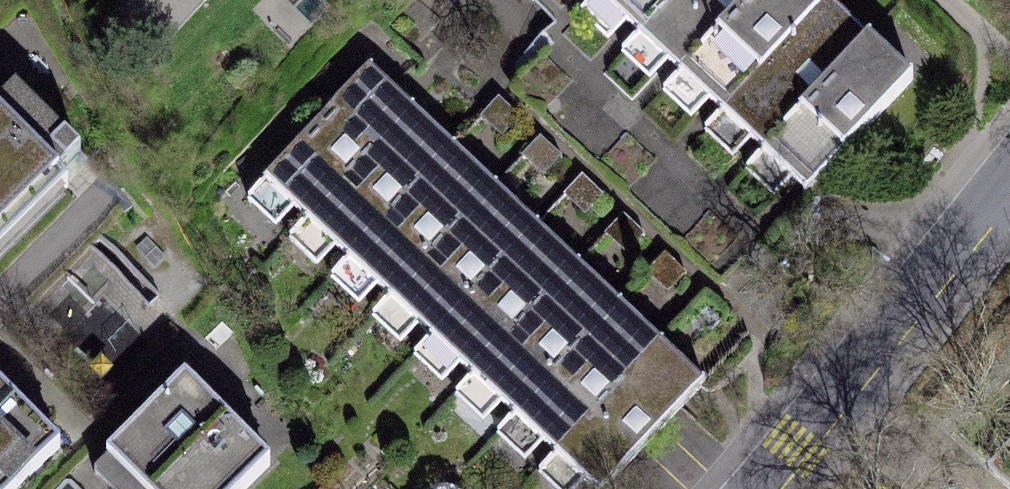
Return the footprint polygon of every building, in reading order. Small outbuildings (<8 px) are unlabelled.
[(594,14),(607,0),(579,0),(594,14)] [(594,14),(638,53),(687,0),(607,0),(594,14)] [(638,53),(682,93),(767,0),(687,0),(638,53)] [(838,0),(767,0),(682,93),(725,133),(843,4),(838,0)] [(886,44),(843,4),(725,133),(769,172),(886,44)] [(930,83),(886,44),(769,172),(813,212),(930,83)] [(414,112),(373,73),(266,183),(307,223),(414,112)] [(0,96),(0,244),(84,162),(10,86),(0,96)] [(455,152),(414,112),(307,223),(348,262),(455,152)] [(496,191),(455,152),(348,262),(389,301),(496,191)] [(537,230),(496,191),(389,301),(429,341),(537,230)] [(577,270),(537,230),(429,341),(470,380),(577,270)] [(618,309),(577,270),(470,380),(511,419),(618,309)] [(659,348),(618,309),(511,419),(552,459),(659,348)] [(659,348),(552,459),(583,488),(601,488),(700,388),(659,348)] [(186,380),(104,464),(130,488),(169,488),(232,425),(186,380)] [(0,391),(0,430),(19,411),(0,391)] [(19,411),(0,430),(0,488),(25,488),(62,452),(19,411)] [(232,425),(169,488),(253,488),(275,467),(232,425)]
